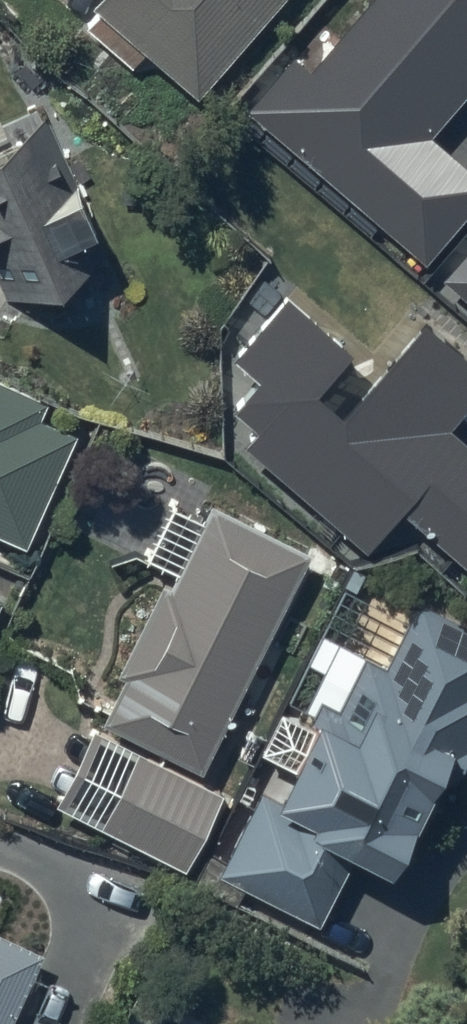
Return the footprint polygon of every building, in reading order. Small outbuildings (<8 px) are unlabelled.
[(91,8),(99,15),(87,29),(132,69),(145,55),(195,100),(285,0),(99,0),(91,8)] [(307,59),(290,44),(243,97),(423,251),(466,200),(466,156),(430,124),(466,82),(466,0),(358,0),(307,59)] [(0,139),(0,284),(18,323),(51,308),(59,325),(85,313),(73,288),(114,268),(44,118),(0,139)] [(443,267),(466,287),(466,239),(443,267)] [(237,358),(264,383),(237,412),(261,436),(247,452),(370,557),(405,516),(466,571),(466,449),(450,435),(466,414),(466,361),(426,327),(343,420),(316,398),(351,357),(286,300),(237,358)] [(26,547),(75,438),(39,422),(46,407),(0,387),(0,536),(26,547)] [(101,730),(195,777),(307,556),(209,508),(200,526),(168,510),(144,558),(176,574),(168,592),(161,589),(117,677),(125,681),(101,730)] [(220,876),(318,925),(350,859),(389,878),(439,778),(453,785),(466,757),(466,700),(458,696),(466,678),(466,656),(456,651),(460,643),(432,629),(429,636),(388,615),(352,687),(330,676),(312,712),(323,717),(281,801),(263,792),(220,876)] [(195,777),(101,730),(99,734),(93,731),(56,806),(187,871),(223,799),(192,784),(195,777)] [(43,956),(0,936),(0,1023),(12,1023),(43,956)]
